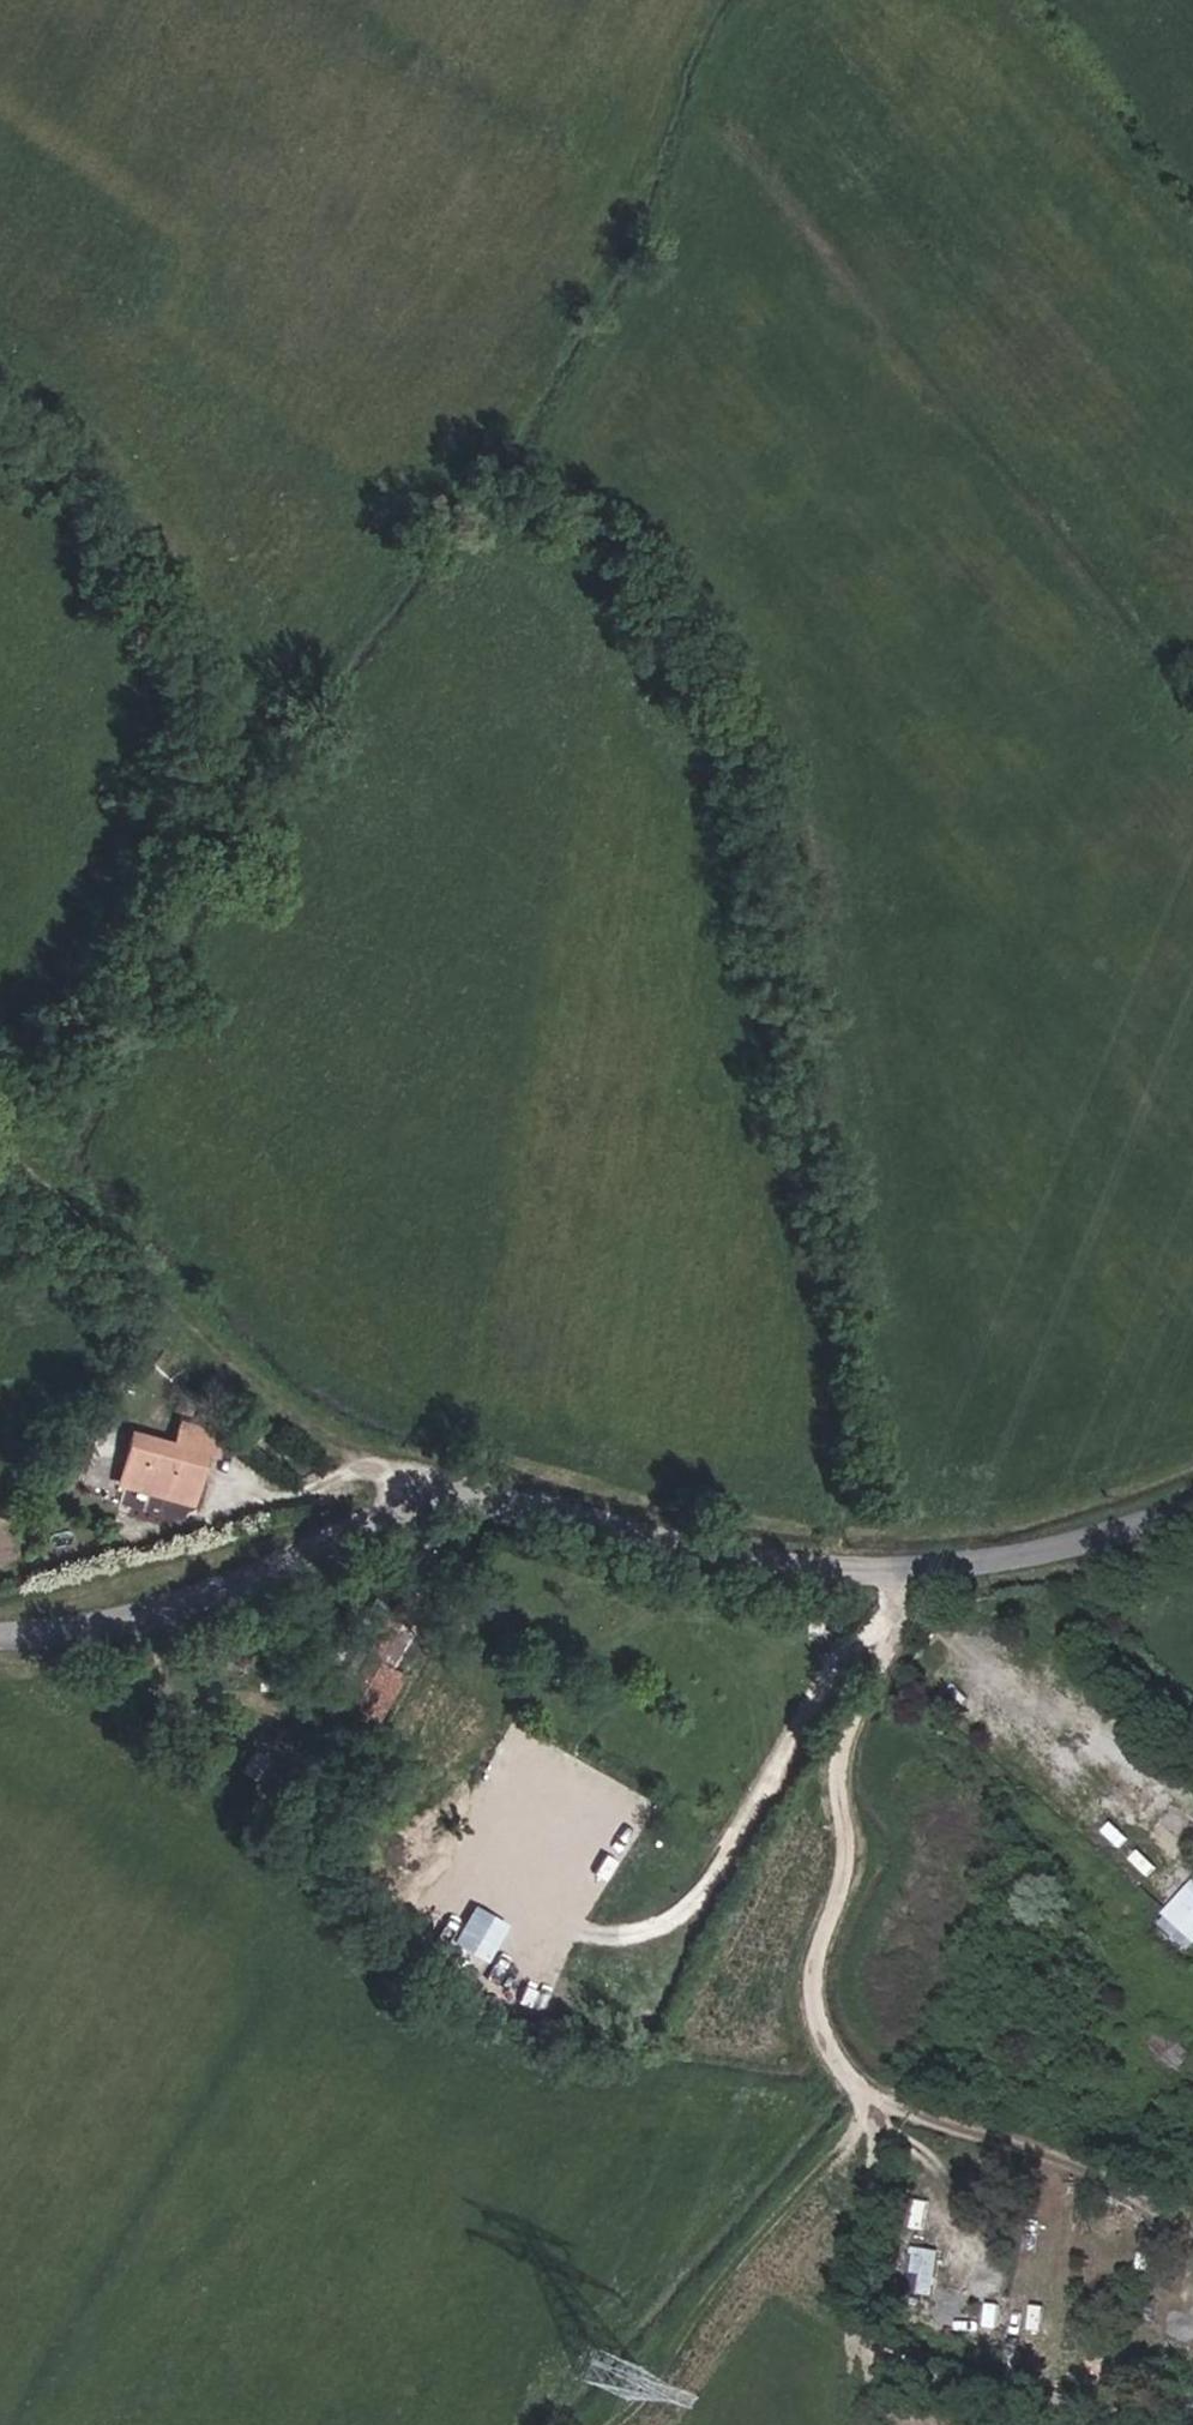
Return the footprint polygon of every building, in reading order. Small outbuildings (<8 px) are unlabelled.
[(202,1422),(168,1418),(164,1439),(121,1433),(120,1436),(119,1443),(110,1484),(183,1495),(184,1488),(190,1449),(200,1450),(202,1422)] [(349,1656),(320,1703),(359,1725),(386,1677),(349,1656)] [(1192,1948),(1192,1880),(1160,1922),(1192,1948)] [(1129,2020),(1115,2036),(1168,2080),(1192,2050),(1166,2029),(1155,2041),(1129,2020)] [(915,2244),(908,2290),(936,2294),(943,2248),(915,2244)]
